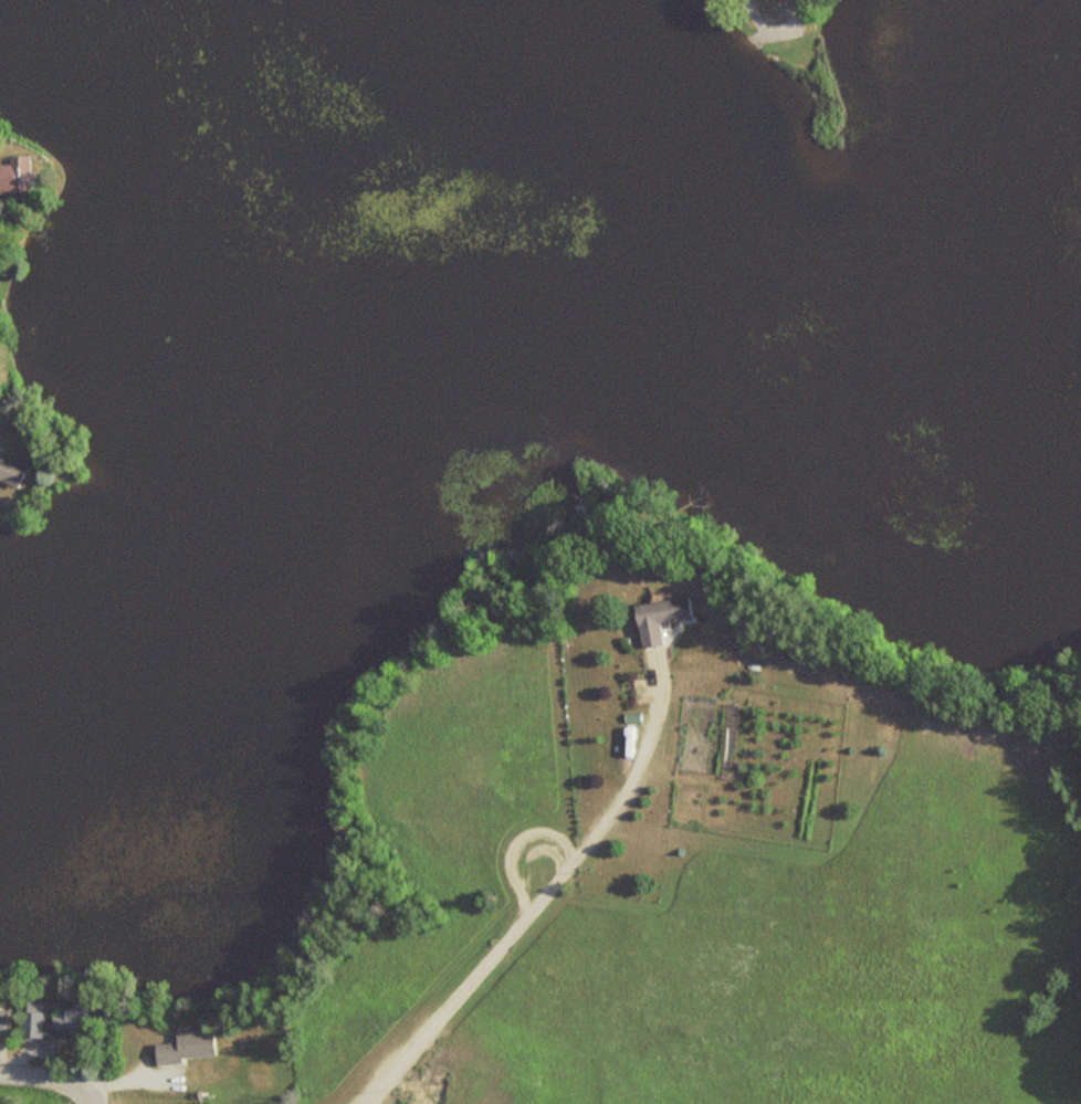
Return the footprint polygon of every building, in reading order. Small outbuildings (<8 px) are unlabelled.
[(21,192),(21,155),(1,155),(1,165),(0,165),(0,192),(21,192)] [(16,488),(24,467),(0,458),(0,482),(16,488)] [(638,648),(660,645),(657,624),(689,619),(686,597),(632,605),(638,648)] [(82,1035),(82,1007),(51,1007),(51,1035),(82,1035)] [(19,1012),(19,1037),(40,1037),(40,1012),(19,1012)] [(173,1033),(174,1043),(152,1044),(153,1062),(213,1059),(212,1031),(173,1033)]
